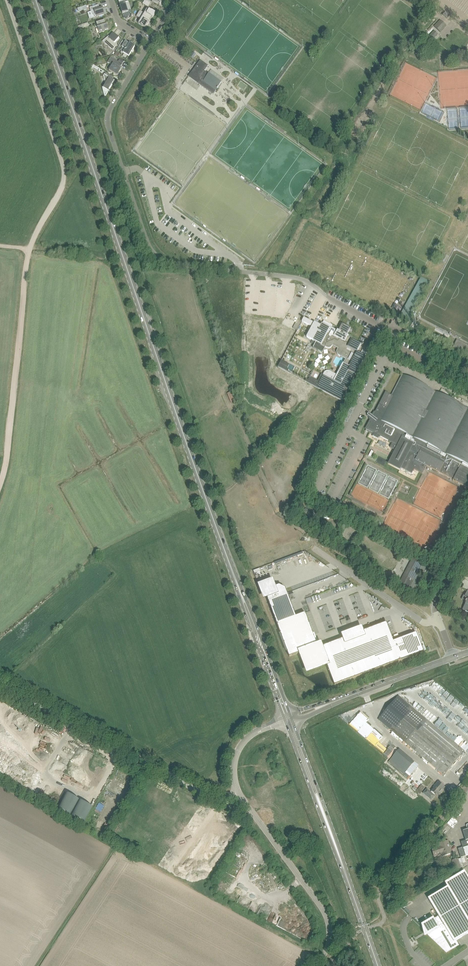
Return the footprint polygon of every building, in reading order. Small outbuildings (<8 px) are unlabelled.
[(131,13),(132,11),(131,10),(129,2),(126,3),(125,2),(119,4),(124,19),(126,20),(128,18),(131,13)] [(100,9),(99,5),(90,8),(91,12),(92,12),(93,15),(96,15),(96,17),(105,14),(103,8),(100,9)] [(140,11),(139,12),(138,14),(150,21),(155,13),(147,9),(145,13),(140,11)] [(138,24),(146,28),(150,21),(138,14),(137,16),(141,19),(138,24)] [(440,20),(434,27),(440,32),(446,26),(440,20)] [(106,23),(105,21),(97,23),(98,28),(99,33),(105,31),(105,30),(109,29),(107,25),(108,25),(108,24),(107,23),(106,23)] [(428,38),(431,41),(438,34),(434,31),(428,38)] [(109,36),(105,40),(103,41),(113,51),(117,44),(117,43),(117,44),(116,43),(119,38),(114,33),(110,38),(109,37),(109,36)] [(434,46),(427,39),(424,42),(432,48),(434,46)] [(130,44),(125,41),(122,47),(123,47),(121,51),(124,52),(123,53),(129,57),(135,46),(130,43),(130,44)] [(112,65),(109,71),(118,76),(121,70),(119,70),(122,65),(123,65),(123,64),(111,57),(108,62),(112,65)] [(208,66),(200,60),(188,76),(213,94),(217,89),(218,89),(219,88),(218,88),(221,83),(209,74),(204,71),(208,66)] [(103,87),(102,87),(105,97),(108,91),(110,92),(109,91),(115,81),(104,75),(106,83),(103,88),(103,87)] [(224,79),(216,92),(221,95),(229,82),(224,79)] [(297,319),(293,328),(297,330),(302,321),(297,319)] [(337,354),(338,355),(339,355),(346,359),(344,363),(343,363),(337,375),(330,371),(329,371),(328,371),(327,371),(326,371),(326,372),(325,372),(324,373),(323,374),(322,374),(318,381),(310,376),(308,380),(306,379),(305,382),(335,397),(342,400),(348,389),(365,356),(357,352),(359,349),(358,348),(360,344),(352,340),(352,339),(348,337),(349,335),(338,329),(337,330),(331,327),(330,328),(322,324),(319,330),(316,328),(311,339),(316,342),(313,347),(322,352),(325,347),(327,348),(328,348),(329,348),(330,348),(331,348),(331,347),(332,347),(333,346),(338,349),(337,351),(337,352),(337,353),(337,354)] [(457,339),(453,347),(467,354),(467,345),(457,339)] [(278,367),(288,372),(289,370),(287,369),(289,365),(281,361),(278,367)] [(423,473),(426,466),(453,480),(453,481),(467,488),(467,408),(402,374),(391,395),(386,393),(375,414),(375,413),(373,416),(372,415),(370,420),(371,420),(367,427),(378,433),(377,434),(393,442),(390,447),(395,450),(388,464),(400,470),(401,468),(412,474),(414,469),(423,473)] [(233,391),(227,394),(231,404),(237,401),(233,391)] [(398,585),(409,591),(413,593),(428,566),(413,558),(398,585)] [(398,579),(391,575),(388,580),(396,584),(398,579)] [(271,583),(262,586),(265,596),(266,596),(277,624),(296,617),(287,593),(279,585),(273,588),(271,583)] [(278,623),(277,624),(282,637),(288,652),(289,657),(299,653),(301,652),(308,671),(327,664),(321,647),(320,645),(318,646),(317,643),(316,641),(313,633),(311,629),(305,613),(287,620),(278,623)] [(321,647),(327,664),(335,685),(424,652),(417,633),(394,641),(387,623),(361,632),(361,630),(345,636),(346,638),(323,646),(321,647)] [(444,775),(464,751),(398,696),(378,719),(444,775)] [(410,776),(419,766),(410,758),(399,749),(388,762),(404,775),(405,773),(410,776)] [(427,788),(423,793),(431,801),(436,796),(435,795),(435,794),(436,795),(437,796),(445,787),(438,782),(434,787),(435,787),(431,792),(427,788)] [(425,787),(422,784),(416,791),(420,794),(425,787)] [(93,807),(67,793),(58,810),(84,824),(93,807)] [(467,864),(466,859),(467,858),(467,824),(466,826),(467,830),(463,831),(466,840),(461,842),(463,848),(458,849),(461,858),(462,857),(462,858),(459,859),(459,858),(452,860),(455,871),(461,869),(467,864)] [(439,846),(432,849),(434,856),(442,854),(442,856),(452,853),(448,841),(439,844),(439,846)] [(455,941),(467,933),(467,877),(464,871),(445,883),(447,887),(428,899),(439,916),(434,919),(434,918),(423,925),(424,931),(425,931),(428,934),(427,934),(427,935),(428,934),(447,952),(460,944),(457,945),(455,941)]
